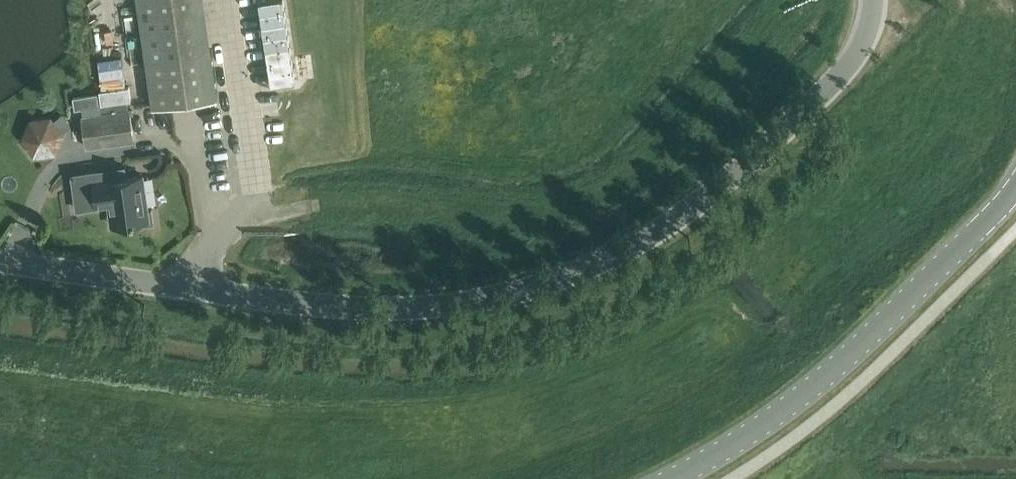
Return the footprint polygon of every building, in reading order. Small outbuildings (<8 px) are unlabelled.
[(190,0),(138,0),(153,105),(204,98),(190,0)] [(295,79),(283,0),(259,0),(271,83),(295,79)] [(129,94),(126,80),(96,86),(99,100),(129,94)] [(82,105),(83,116),(82,116),(87,148),(134,141),(129,109),(94,114),(93,103),(82,105)] [(21,139),(35,157),(57,154),(66,134),(65,133),(66,127),(61,107),(49,110),(50,116),(30,119),(21,139)] [(80,161),(60,166),(73,211),(92,205),(80,161)] [(143,176),(113,180),(119,224),(149,220),(143,176)] [(110,198),(109,177),(88,177),(89,198),(110,198)]
